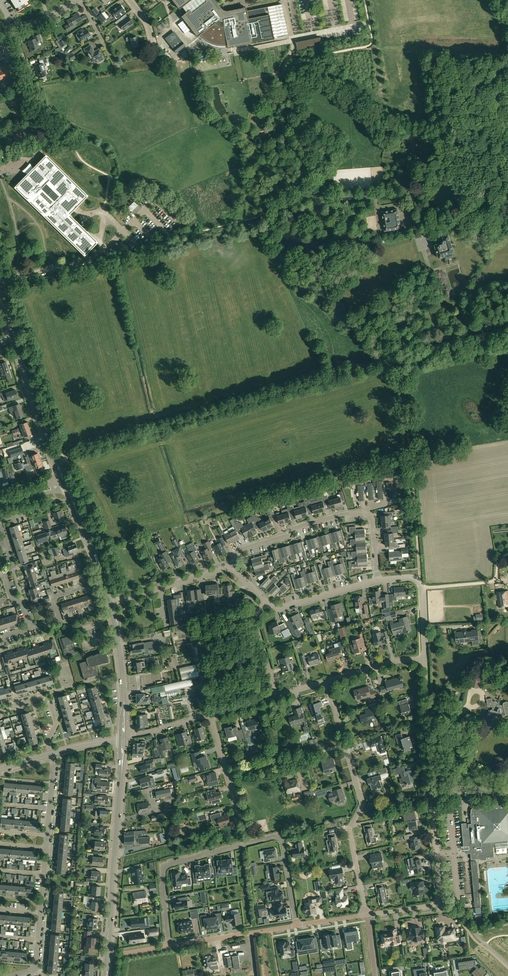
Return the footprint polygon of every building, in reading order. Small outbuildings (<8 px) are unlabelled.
[(12,0),(12,1),(18,11),(30,4),(28,0),(12,0)] [(199,35),(200,36),(201,37),(203,39),(204,39),(205,40),(206,41),(207,42),(209,43),(210,43),(212,44),(213,44),(215,45),(217,45),(218,46),(220,46),(223,46),(225,46),(226,45),(227,45),(232,44),(234,44),(236,43),(236,44),(252,40),(252,43),(274,39),(273,37),(288,34),(282,4),(243,11),(242,11),(241,10),(240,11),(239,11),(237,13),(234,13),(232,13),(231,12),(230,12),(230,13),(229,13),(229,14),(228,14),(227,14),(226,14),(220,11),(220,12),(219,11),(221,8),(215,0),(172,0),(179,9),(182,7),(186,12),(181,16),(197,37),(199,35)] [(113,10),(111,12),(117,19),(126,12),(123,9),(124,8),(122,5),(121,6),(120,5),(117,8),(117,7),(113,10)] [(90,11),(94,17),(99,14),(99,13),(95,8),(90,11)] [(97,16),(102,23),(106,19),(108,17),(106,14),(107,14),(105,11),(102,13),(97,16)] [(190,30),(177,14),(172,17),(185,34),(190,30)] [(69,24),(65,26),(68,31),(75,26),(74,24),(77,22),(76,20),(80,18),(78,15),(74,17),(67,21),(69,24)] [(121,18),(115,22),(118,26),(120,25),(123,30),(133,23),(128,16),(123,20),(121,18)] [(78,34),(76,35),(79,41),(90,35),(87,29),(84,31),(83,29),(77,32),(78,34)] [(175,34),(166,40),(176,53),(185,46),(175,34)] [(130,37),(126,38),(127,41),(131,40),(133,48),(139,46),(136,37),(131,38),(130,37)] [(36,38),(34,39),(28,41),(31,51),(39,48),(37,41),(36,38)] [(58,42),(59,42),(61,47),(63,46),(67,44),(64,39),(63,40),(60,41),(58,42)] [(297,42),(298,50),(306,48),(304,40),(297,42)] [(91,45),(84,49),(92,63),(104,56),(99,48),(95,51),(91,45)] [(40,65),(35,66),(39,78),(47,75),(43,64),(48,62),(47,58),(39,61),(40,65)] [(15,74),(11,64),(0,67),(0,79),(15,74)] [(411,141),(408,150),(411,151),(412,149),(418,152),(420,145),(411,141)] [(16,187),(15,187),(28,200),(28,199),(29,198),(30,200),(29,201),(29,202),(30,201),(31,202),(30,203),(31,202),(32,203),(31,204),(32,204),(32,203),(33,204),(33,205),(33,204),(34,206),(34,207),(35,206),(36,207),(35,207),(35,208),(36,207),(37,208),(36,209),(37,209),(37,208),(38,209),(38,210),(40,211),(39,211),(40,211),(41,212),(40,212),(41,212),(42,213),(41,214),(42,214),(43,213),(44,214),(43,215),(53,224),(54,225),(54,226),(55,226),(55,227),(56,227),(62,233),(63,234),(64,235),(65,236),(65,237),(66,236),(72,243),(73,243),(73,244),(74,244),(74,245),(75,246),(84,255),(85,254),(93,246),(94,245),(94,246),(94,245),(95,244),(96,243),(97,242),(88,234),(87,233),(87,232),(78,224),(78,223),(77,223),(76,222),(76,221),(75,221),(75,220),(75,221),(68,214),(69,214),(70,213),(71,212),(71,211),(72,212),(72,211),(71,211),(72,211),(72,210),(73,210),(74,209),(74,208),(75,209),(75,208),(76,207),(75,207),(76,206),(77,206),(78,205),(87,196),(86,196),(87,196),(82,190),(81,190),(78,186),(77,186),(77,185),(76,185),(75,184),(75,183),(74,183),(68,177),(67,176),(66,175),(66,174),(65,174),(59,168),(58,167),(57,167),(57,166),(56,165),(55,165),(52,161),(46,156),(37,165),(36,165),(36,166),(35,166),(35,167),(34,168),(33,168),(34,169),(33,169),(31,167),(26,172),(28,174),(28,175),(27,174),(27,175),(26,176),(25,177),(24,177),(24,178),(18,184),(17,185),(16,186),(16,187)] [(120,208),(122,205),(115,199),(113,202),(120,208)] [(398,209),(382,212),(385,231),(401,228),(398,209)] [(443,242),(435,245),(439,258),(444,256),(445,260),(455,257),(448,235),(443,236),(444,240),(443,240),(442,241),(443,242)] [(56,251),(57,250),(58,249),(58,248),(58,247),(58,246),(58,245),(57,244),(57,243),(56,243),(56,242),(55,242),(54,241),(53,241),(52,241),(51,241),(50,241),(49,241),(49,242),(48,242),(47,243),(47,244),(46,245),(46,246),(46,247),(46,248),(46,249),(47,250),(47,251),(48,251),(48,252),(49,252),(50,252),(50,253),(51,253),(52,253),(53,253),(54,252),(55,252),(56,251)] [(0,364),(0,370),(3,379),(11,377),(6,362),(0,364)] [(2,394),(2,395),(4,401),(8,400),(18,397),(15,390),(6,393),(2,394)] [(20,403),(9,407),(11,414),(15,413),(17,418),(24,416),(20,403)] [(17,429),(12,431),(13,433),(22,430),(29,428),(27,422),(20,424),(21,427),(17,429)] [(22,430),(13,433),(14,435),(19,434),(20,438),(24,437),(32,434),(29,428),(22,430)] [(24,447),(26,454),(39,450),(37,443),(24,447)] [(21,447),(9,451),(11,457),(11,458),(24,454),(21,447)] [(38,453),(28,456),(30,463),(32,462),(40,460),(38,453)] [(29,465),(25,467),(26,470),(26,471),(32,469),(32,470),(42,466),(40,460),(32,462),(30,463),(28,463),(29,465)] [(338,498),(335,499),(337,507),(343,505),(341,499),(344,498),(342,491),(339,492),(340,494),(341,497),(338,498)] [(327,495),(324,496),(327,503),(329,503),(331,509),(337,507),(335,499),(329,501),(327,495)] [(322,499),(316,501),(320,512),(326,511),(324,504),(327,503),(324,496),(322,497),(322,499)] [(310,500),(307,501),(309,508),(312,507),(314,514),(320,512),(316,501),(311,503),(310,500)] [(305,505),(299,506),(303,517),(308,516),(306,509),(309,508),(307,501),(305,502),(305,505)] [(288,509),(282,511),(283,514),(285,523),(291,521),(289,514),(292,513),(290,506),(289,504),(287,505),(288,509)] [(293,505),(290,506),(292,513),(295,512),(297,519),(303,517),(299,506),(294,508),(293,505)] [(52,517),(53,519),(55,519),(56,523),(64,520),(61,510),(53,513),(54,517),(52,517)] [(279,512),(276,513),(277,516),(279,524),(285,523),(283,514),(280,515),(279,512)] [(381,516),(380,516),(380,522),(382,522),(389,521),(393,521),(393,517),(393,514),(395,514),(395,512),(388,512),(389,515),(381,516)] [(254,515),(252,517),(257,526),(260,525),(261,527),(263,531),(264,531),(265,532),(269,530),(264,521),(263,518),(259,520),(257,516),(254,515)] [(249,524),(246,526),(252,536),(257,533),(254,527),(257,526),(252,517),(248,519),(247,520),(249,524)] [(270,518),(264,521),(269,530),(273,527),(273,526),(274,526),(271,521),(270,518)] [(44,522),(45,528),(46,528),(46,529),(52,527),(49,520),(44,522)] [(237,521),(235,523),(235,524),(237,527),(239,531),(241,534),(244,533),(247,539),(252,536),(246,526),(244,527),(242,523),(241,523),(240,523),(239,521),(237,521)] [(17,524),(9,527),(11,533),(19,531),(17,524)] [(64,526),(57,529),(34,536),(36,544),(67,534),(64,526)] [(356,527),(349,527),(350,533),(355,533),(355,536),(365,535),(364,529),(356,530),(356,527)] [(235,529),(230,532),(235,541),(237,540),(240,538),(236,532),(235,529)] [(341,530),(335,532),(338,541),(341,540),(343,545),(346,544),(344,539),(341,530)] [(391,533),(385,534),(385,540),(393,539),(392,533),(399,532),(399,530),(391,530),(391,533)] [(19,531),(11,533),(13,539),(21,537),(19,531)] [(230,532),(224,535),(229,544),(232,543),(235,541),(230,532)] [(335,532),(330,533),(334,548),(337,547),(335,542),(338,541),(335,532)] [(330,533),(324,535),(326,545),(329,544),(331,549),(334,548),(330,533)] [(324,535),(318,537),(322,551),(325,551),(323,546),(326,545),(324,535)] [(21,537),(13,539),(15,545),(23,543),(21,537)] [(217,541),(213,543),(215,546),(214,546),(220,556),(226,552),(223,546),(226,544),(222,537),(218,539),(220,543),(218,544),(217,541)] [(318,537),(312,539),(315,548),(318,547),(319,552),(322,551),(318,537)] [(312,539),(306,541),(309,550),(310,555),(313,554),(311,549),(315,548),(312,539)] [(393,539),(385,540),(386,546),(393,545),(393,548),(400,548),(400,545),(397,545),(397,542),(393,542),(393,539)] [(207,549),(202,552),(206,561),(213,557),(209,550),(212,549),(208,541),(204,544),(207,549)] [(302,542),(296,543),(299,553),(302,552),(303,557),(306,556),(305,551),(302,542)] [(23,543),(15,545),(17,551),(25,549),(23,543)] [(67,548),(63,549),(66,557),(73,554),(72,551),(77,549),(75,543),(71,545),(71,544),(67,545),(67,548)] [(296,543),(290,545),(294,560),(297,559),(296,554),(299,553),(296,543)] [(190,553),(187,555),(192,564),(199,560),(196,554),(198,552),(194,545),(188,549),(190,553)] [(290,545),(284,547),(287,556),(290,555),(291,560),(294,560),(290,545)] [(51,548),(54,556),(60,554),(57,546),(51,548)] [(284,547),(278,549),(282,563),(285,562),(284,557),(287,556),(284,547)] [(401,551),(389,552),(390,561),(397,560),(397,561),(402,560),(402,554),(408,553),(408,547),(401,548),(401,551)] [(175,554),(172,555),(173,558),(178,566),(184,563),(181,558),(184,556),(180,548),(173,552),(175,554)] [(25,549),(17,551),(19,557),(27,555),(25,549)] [(278,549),(272,550),(275,560),(278,559),(280,564),(282,563),(278,549)] [(162,559),(158,561),(163,569),(170,566),(168,562),(167,561),(170,559),(169,557),(166,551),(160,555),(162,559)] [(261,556),(251,559),(253,565),(262,562),(262,559),(267,557),(266,554),(261,556)] [(27,555),(19,557),(21,563),(29,561),(27,555)] [(341,564),(338,565),(341,574),(347,572),(344,563),(343,558),(340,559),(341,564)] [(333,560),(331,561),(335,576),(341,574),(338,565),(335,565),(333,560)] [(329,567),(326,568),(329,577),(335,576),(331,561),(328,562),(329,567)] [(30,566),(24,569),(25,574),(26,573),(35,570),(34,568),(37,567),(36,565),(37,564),(36,562),(30,563),(30,566)] [(262,562),(253,565),(255,571),(269,566),(268,564),(263,565),(262,562)] [(76,563),(73,564),(78,578),(83,576),(82,572),(83,571),(82,566),(80,567),(77,568),(76,563)] [(322,564),(319,565),(320,570),(323,579),(329,577),(326,568),(323,569),(322,564)] [(66,566),(63,567),(68,581),(73,580),(70,570),(67,571),(66,566)] [(269,566),(255,571),(256,577),(266,574),(265,571),(270,569),(269,566)] [(313,572),(310,573),(313,582),(319,580),(316,571),(315,566),(312,567),(313,572)] [(62,573),(59,573),(62,583),(68,581),(63,567),(61,568),(62,573)] [(306,568),(303,569),(303,571),(307,584),(313,582),(310,573),(307,573),(306,568)] [(26,577),(26,579),(38,575),(37,573),(35,573),(34,571),(35,570),(26,573),(27,576),(26,577)] [(55,570),(53,571),(57,585),(62,583),(59,573),(57,574),(55,570)] [(57,585),(53,571),(50,571),(52,576),(49,577),(52,586),(57,585)] [(302,577),(299,578),(301,588),(307,586),(307,584),(303,571),(301,572),(301,575),(302,577)] [(294,574),(291,575),(293,580),(296,589),(301,588),(299,578),(296,579),(294,574)] [(38,575),(26,579),(27,581),(28,581),(29,581),(29,583),(38,581),(37,578),(39,577),(38,575)] [(268,578),(261,584),(266,589),(276,579),(274,577),(270,580),(268,578)] [(276,579),(266,589),(270,593),(277,587),(274,584),(278,581),(276,579)] [(29,587),(29,589),(37,587),(41,585),(41,583),(39,584),(38,581),(29,583),(30,586),(29,587)] [(207,593),(204,593),(204,595),(205,599),(209,599),(208,595),(213,594),(212,584),(206,584),(206,586),(207,593)] [(232,585),(224,586),(225,597),(233,596),(232,594),(235,593),(234,588),(232,588),(232,585)] [(277,587),(270,593),(275,598),(280,592),(282,594),(287,590),(282,585),(279,589),(277,587)] [(28,593),(28,595),(40,591),(39,589),(38,590),(37,587),(29,589),(28,590),(29,591),(28,593)] [(395,594),(392,594),(392,601),(397,600),(397,597),(407,596),(406,587),(394,588),(395,594)] [(200,589),(194,590),(195,599),(199,599),(199,601),(202,600),(202,603),(205,602),(205,599),(204,595),(201,596),(200,589)] [(189,597),(186,598),(187,605),(193,604),(196,603),(195,599),(194,590),(188,590),(189,597)] [(496,592),(499,607),(507,606),(507,611),(507,610),(507,590),(496,592)] [(40,591),(28,595),(29,597),(31,598),(32,600),(33,603),(38,602),(37,598),(40,597),(39,594),(41,594),(40,591)] [(372,598),(369,598),(370,606),(372,605),(373,604),(381,603),(381,602),(384,602),(384,607),(385,607),(385,612),(389,611),(388,594),(383,594),(383,595),(380,595),(380,592),(372,593),(372,598)] [(93,594),(87,596),(92,610),(94,609),(93,605),(96,604),(93,594)] [(174,599),(168,600),(169,606),(178,605),(180,605),(179,599),(182,598),(182,595),(174,596),(174,599)] [(87,596),(82,597),(85,607),(88,606),(89,611),(92,610),(87,596)] [(82,597),(77,599),(81,613),(84,612),(82,608),(85,607),(82,597)] [(362,597),(354,598),(356,609),(359,608),(364,607),(363,605),(362,597)] [(77,599),(72,601),(75,610),(78,609),(79,614),(81,613),(77,599)] [(72,601),(67,602),(71,616),(73,616),(72,611),(75,610),(72,601)] [(71,616),(67,602),(61,604),(64,613),(67,612),(69,617),(71,616)] [(333,613),(330,614),(332,623),(338,621),(337,617),(341,615),(341,616),(342,616),(340,610),(343,609),(341,603),(331,606),(333,613)] [(364,607),(359,608),(360,612),(363,612),(363,614),(368,613),(366,605),(363,605),(364,607)] [(317,609),(310,611),(312,618),(322,615),(323,615),(323,612),(321,607),(317,608),(317,609)] [(289,618),(288,618),(289,619),(292,626),(289,627),(293,635),(295,639),(301,636),(299,632),(297,629),(302,626),(301,625),(303,624),(301,619),(298,614),(297,613),(294,615),(289,618)] [(17,614),(11,616),(15,627),(20,626),(17,614)] [(11,616),(5,617),(9,629),(15,627),(11,616)] [(393,621),(390,622),(394,635),(397,634),(396,631),(398,631),(399,633),(403,632),(404,633),(408,632),(409,632),(409,631),(411,631),(407,616),(400,619),(400,622),(394,624),(393,621)] [(0,619),(0,620),(3,631),(9,629),(5,617),(0,619)] [(179,617),(170,618),(171,624),(177,623),(178,625),(181,624),(181,619),(180,619),(179,617)] [(270,630),(269,630),(270,633),(270,634),(274,633),(274,634),(278,633),(282,632),(285,638),(291,635),(288,628),(287,629),(284,623),(279,626),(276,621),(271,624),(272,624),(269,626),(270,628),(269,628),(270,630)] [(466,631),(455,633),(456,643),(467,642),(467,641),(472,640),(472,645),(479,645),(478,639),(478,638),(481,638),(480,630),(477,631),(477,630),(472,631),(466,632),(466,631)] [(374,638),(372,638),(375,646),(381,644),(381,645),(385,643),(384,639),(388,638),(386,631),(383,632),(383,633),(381,633),(381,632),(373,634),(374,638)] [(65,655),(67,656),(75,653),(77,651),(71,634),(69,633),(61,636),(59,638),(65,655)] [(354,644),(351,645),(353,653),(364,650),(362,644),(365,643),(362,634),(358,635),(359,639),(353,640),(354,644)] [(143,642),(130,645),(131,650),(131,651),(131,652),(132,653),(132,654),(145,651),(145,654),(150,654),(149,650),(154,649),(153,641),(144,643),(143,642)] [(48,642),(47,642),(50,652),(55,650),(52,642),(50,643),(48,642)] [(330,653),(326,654),(328,660),(334,659),(333,656),(341,654),(340,650),(344,649),(341,642),(338,643),(339,646),(329,649),(330,653)] [(38,645),(36,646),(39,655),(44,654),(42,645),(40,646),(38,645)] [(22,648),(20,648),(23,658),(28,656),(26,649),(26,648),(23,649),(22,648)] [(79,663),(84,678),(98,674),(96,668),(98,668),(97,664),(101,663),(101,662),(108,662),(107,656),(105,650),(98,653),(93,655),(92,654),(86,657),(86,661),(79,663)] [(12,651),(10,651),(13,661),(18,660),(15,652),(13,652),(12,651)] [(304,655),(301,656),(304,666),(305,665),(307,665),(306,663),(306,661),(309,660),(311,666),(321,662),(318,653),(308,656),(305,657),(304,655)] [(155,656),(147,657),(147,662),(151,661),(152,666),(156,665),(155,660),(155,656)] [(289,656),(280,659),(282,666),(283,666),(285,671),(294,668),(291,660),(290,661),(289,656)] [(141,661),(134,663),(135,671),(142,669),(142,667),(145,667),(144,661),(141,662),(141,661)] [(196,665),(180,668),(182,675),(183,680),(199,676),(196,665)] [(474,674),(472,681),(479,683),(481,676),(474,674)] [(48,676),(45,677),(47,685),(53,683),(52,678),(51,675),(48,676)] [(45,677),(39,679),(41,687),(47,685),(45,677)] [(387,685),(380,687),(382,693),(388,691),(388,690),(403,685),(401,677),(386,681),(387,685)] [(39,679),(33,680),(35,688),(41,687),(39,679)] [(192,679),(163,685),(164,691),(193,684),(192,679)] [(33,680),(27,682),(29,690),(35,688),(33,680)] [(20,681),(14,683),(17,694),(23,692),(21,684),(20,681)] [(24,683),(21,684),(23,692),(29,690),(27,682),(24,683)] [(163,685),(151,687),(153,693),(164,691),(163,685)] [(88,691),(89,694),(97,692),(95,686),(87,688),(88,691)] [(368,686),(354,690),(357,699),(364,697),(364,698),(370,696),(371,698),(377,697),(375,690),(369,692),(368,686)] [(8,687),(4,689),(7,697),(13,695),(11,687),(8,687)] [(155,697),(153,698),(154,702),(163,701),(163,703),(169,702),(167,696),(181,694),(181,689),(161,693),(162,696),(158,697),(155,697)] [(89,694),(91,700),(99,698),(97,692),(89,694)] [(58,697),(60,703),(68,700),(66,694),(58,697)] [(91,700),(93,707),(101,704),(99,698),(91,700)] [(486,721),(502,717),(501,714),(505,713),(505,714),(507,714),(507,703),(506,702),(505,702),(504,702),(503,703),(503,704),(503,705),(498,704),(498,703),(492,701),(492,698),(486,699),(488,705),(489,706),(493,707),(492,710),(491,709),(491,710),(489,714),(489,713),(486,721)] [(407,699),(399,701),(403,714),(407,713),(408,716),(412,715),(407,699)] [(60,703),(62,709),(70,707),(68,700),(64,702),(60,703)] [(313,703),(310,704),(313,714),(315,714),(317,720),(318,719),(319,724),(324,722),(325,722),(323,718),(322,718),(319,707),(323,706),(321,701),(314,704),(313,703)] [(93,707),(94,713),(102,710),(101,704),(93,707)] [(62,709),(63,715),(71,713),(70,707),(62,709)] [(296,716),(289,717),(291,724),(307,720),(305,712),(302,713),(300,707),(294,709),(296,716)] [(159,708),(150,709),(150,714),(156,713),(158,719),(161,719),(160,713),(159,708)] [(366,713),(360,715),(363,725),(373,721),(372,718),(375,717),(372,708),(365,710),(366,713)] [(94,713),(96,719),(104,717),(102,710),(94,713)] [(21,714),(23,720),(30,718),(28,712),(21,714)] [(63,715),(65,721),(73,719),(71,713),(63,715)] [(104,717),(96,719),(98,725),(106,723),(104,717)] [(30,718),(23,720),(25,726),(32,724),(30,718)] [(246,728),(243,729),(246,740),(247,740),(249,745),(254,743),(253,738),(250,731),(261,728),(258,718),(247,721),(249,726),(245,727),(246,728)] [(65,721),(67,727),(75,725),(73,719),(65,721)] [(32,724),(25,726),(25,729),(26,732),(34,730),(32,724)] [(75,725),(67,727),(69,733),(77,731),(75,725)] [(232,726),(225,728),(228,736),(232,734),(232,736),(237,735),(238,739),(244,738),(241,729),(238,730),(237,726),(232,728),(232,726)] [(196,733),(193,734),(195,741),(205,738),(202,727),(195,729),(196,733)] [(27,732),(28,738),(36,736),(34,730),(27,732)] [(179,734),(176,735),(179,745),(182,745),(192,742),(190,735),(187,736),(186,731),(179,734)] [(401,733),(395,735),(398,745),(403,743),(405,751),(413,749),(409,736),(403,738),(401,733)] [(36,736),(28,738),(30,744),(37,742),(36,736)] [(163,745),(159,746),(163,756),(166,755),(165,752),(164,750),(171,748),(168,737),(161,739),(163,745)] [(381,737),(368,741),(370,747),(378,745),(380,753),(385,752),(381,737)] [(0,747),(0,753),(7,751),(6,747),(14,745),(13,743),(8,744),(6,745),(0,747)] [(198,752),(191,754),(194,762),(195,767),(200,766),(201,770),(210,767),(208,759),(207,760),(206,756),(200,757),(198,752)] [(329,759),(322,762),(325,773),(337,769),(334,762),(330,763),(329,759)] [(144,765),(140,766),(142,772),(152,770),(154,769),(153,765),(154,765),(153,760),(146,762),(146,763),(146,764),(144,765)] [(96,764),(95,769),(99,769),(99,775),(110,776),(111,768),(101,767),(102,764),(96,764)] [(396,768),(393,769),(395,775),(398,774),(401,773),(402,778),(399,778),(401,784),(404,783),(404,784),(414,781),(411,770),(404,772),(402,766),(396,768)] [(377,775),(367,778),(369,782),(370,782),(372,791),(376,790),(378,787),(382,786),(380,781),(382,780),(380,774),(387,772),(386,768),(376,771),(377,775)] [(215,772),(204,775),(205,779),(207,778),(208,781),(205,782),(206,786),(209,786),(219,783),(215,772)] [(147,777),(140,779),(142,786),(152,783),(150,775),(147,776),(147,777)] [(195,775),(189,776),(189,778),(190,781),(191,783),(197,781),(195,775)] [(95,778),(94,783),(96,784),(96,788),(109,789),(109,782),(100,781),(101,778),(95,778)] [(297,779),(285,782),(288,794),(292,793),(295,792),(300,791),(297,779)] [(170,788),(156,791),(157,798),(172,795),(170,788)] [(333,791),(328,793),(331,802),(335,800),(336,801),(337,801),(338,803),(344,802),(343,799),(345,798),(343,792),(342,788),(332,791),(333,791)] [(215,789),(206,792),(209,800),(211,799),(211,800),(212,804),(221,801),(220,798),(223,797),(221,791),(216,792),(215,789)] [(295,792),(292,793),(293,795),(292,796),(293,800),(299,799),(302,798),(301,793),(295,795),(295,792)] [(95,795),(94,803),(107,804),(108,796),(95,795)] [(149,801),(137,804),(140,814),(151,812),(150,808),(152,807),(151,805),(150,805),(149,801)] [(461,823),(463,847),(464,850),(464,851),(464,852),(465,852),(465,853),(466,853),(470,852),(471,852),(472,859),(480,858),(480,860),(487,860),(486,857),(494,857),(493,847),(507,846),(507,844),(507,840),(507,807),(494,808),(493,805),(478,806),(474,806),(474,807),(473,807),(472,807),(472,808),(471,808),(471,809),(471,810),(471,812),(470,812),(470,815),(471,823),(468,823),(467,823),(468,827),(466,827),(466,822),(461,823)] [(408,811),(403,811),(404,819),(407,819),(409,827),(411,827),(412,829),(418,828),(416,817),(415,813),(408,814),(408,811)] [(216,814),(210,815),(212,822),(219,820),(220,825),(230,822),(230,821),(231,821),(230,818),(229,818),(228,815),(222,817),(221,812),(216,814)] [(91,827),(95,828),(94,834),(104,834),(104,827),(98,826),(98,823),(92,822),(91,827)] [(371,824),(364,825),(367,842),(371,841),(371,843),(377,842),(376,836),(374,836),(371,824)] [(262,825),(255,827),(257,833),(264,832),(262,825)] [(335,832),(327,834),(328,834),(328,836),(328,839),(330,839),(331,847),(328,848),(329,853),(332,852),(333,853),(336,852),(335,850),(339,849),(335,832)] [(412,833),(404,835),(405,839),(410,838),(412,849),(420,848),(417,836),(413,837),(412,833)] [(137,835),(125,836),(125,845),(135,844),(139,844),(150,843),(150,837),(138,838),(138,837),(137,837),(137,836),(137,835)] [(92,842),(95,842),(94,849),(103,849),(104,842),(98,841),(98,838),(92,838),(92,842)] [(297,848),(293,849),(294,857),(295,858),(298,857),(298,856),(305,855),(303,847),(302,847),(301,842),(295,843),(296,846),(297,848)] [(276,848),(264,850),(265,858),(264,858),(265,862),(271,861),(270,858),(277,857),(276,848)] [(371,858),(370,858),(371,861),(373,861),(373,863),(373,868),(383,866),(382,859),(383,859),(382,855),(381,856),(381,852),(371,854),(371,858)] [(86,859),(92,860),(92,864),(102,865),(102,857),(93,856),(93,853),(87,853),(86,859)] [(414,856),(407,858),(409,865),(409,866),(413,865),(415,872),(415,873),(417,872),(418,873),(420,872),(421,872),(422,871),(422,870),(421,864),(420,858),(415,860),(414,856)] [(219,868),(215,868),(216,876),(222,875),(222,872),(226,871),(225,860),(223,860),(223,859),(220,860),(218,860),(218,863),(219,868)] [(227,859),(225,860),(226,871),(233,871),(233,875),(238,874),(237,867),(233,868),(232,859),(230,859),(227,859)] [(478,860),(471,860),(476,907),(482,906),(478,860)] [(206,865),(203,866),(204,877),(211,877),(211,878),(215,878),(214,868),(210,868),(210,867),(210,864),(206,864),(206,865)] [(272,864),(266,865),(267,871),(270,870),(272,879),(279,878),(279,874),(280,874),(279,870),(278,870),(278,866),(273,867),(272,864)] [(196,872),(193,872),(194,883),(198,883),(197,878),(204,877),(203,866),(200,866),(200,865),(196,865),(196,869),(196,871),(196,872)] [(84,873),(91,874),(91,878),(99,879),(100,871),(92,871),(92,868),(84,867),(84,873)] [(132,872),(133,872),(133,874),(132,874),(132,875),(133,875),(134,883),(143,882),(141,868),(132,869),(132,872)] [(342,868),(329,870),(331,878),(332,882),(336,881),(336,883),(337,883),(339,884),(341,883),(343,882),(342,873),(343,873),(342,868)] [(180,872),(172,873),(173,886),(182,885),(181,883),(188,883),(188,885),(192,884),(191,877),(187,877),(187,874),(180,875),(180,872)] [(414,882),(410,883),(411,888),(414,888),(415,894),(416,894),(416,895),(417,896),(420,895),(420,894),(424,893),(423,880),(414,881),(414,882)] [(384,882),(375,884),(379,902),(384,901),(384,903),(390,902),(389,895),(387,895),(384,882)] [(89,888),(92,889),(91,894),(99,895),(100,886),(92,885),(89,885),(89,888)] [(272,892),(270,892),(272,900),(284,898),(283,892),(279,892),(278,887),(272,888),(272,892)] [(337,897),(336,897),(337,905),(340,905),(341,907),(345,906),(344,904),(349,903),(347,895),(344,896),(342,889),(336,890),(337,897)] [(146,891),(133,893),(134,904),(141,903),(141,902),(147,901),(146,891)] [(84,896),(83,902),(86,902),(92,903),(91,909),(98,910),(98,901),(92,901),(92,897),(84,896)] [(175,905),(174,905),(174,909),(175,908),(176,910),(188,907),(187,900),(188,900),(188,897),(182,898),(182,900),(174,902),(175,905)] [(304,908),(304,909),(304,910),(305,911),(306,912),(307,912),(307,915),(313,914),(313,915),(316,914),(315,913),(316,913),(315,905),(322,904),(321,897),(309,899),(310,902),(305,903),(306,906),(305,907),(304,907),(304,908)] [(275,909),(276,916),(277,915),(277,917),(283,916),(283,914),(286,914),(286,913),(287,913),(287,909),(286,909),(285,907),(283,908),(282,904),(275,905),(275,909)] [(265,905),(256,906),(257,916),(263,915),(262,911),(266,910),(265,905)] [(198,909),(190,910),(192,918),(199,917),(198,909)] [(215,916),(211,916),(213,929),(217,928),(216,927),(219,927),(218,920),(222,919),(221,912),(215,913),(215,916)] [(231,915),(226,916),(227,922),(232,921),(233,925),(241,923),(239,912),(231,914),(231,915)] [(82,918),(88,918),(88,928),(96,928),(97,918),(91,918),(91,914),(82,913),(82,918)] [(206,914),(201,915),(201,922),(205,922),(206,929),(209,928),(209,929),(213,929),(211,916),(207,917),(206,914)] [(144,918),(130,919),(131,927),(145,926),(144,918)] [(192,921),(178,923),(179,934),(194,931),(192,921)] [(444,925),(436,926),(438,938),(441,938),(442,939),(442,940),(442,941),(443,941),(443,942),(444,942),(445,941),(446,941),(446,940),(446,939),(446,937),(455,936),(454,928),(448,928),(448,929),(445,929),(444,925)] [(412,930),(407,930),(408,939),(413,938),(413,940),(414,939),(415,942),(418,941),(418,939),(422,938),(422,937),(425,936),(424,928),(421,928),(420,926),(412,927),(412,930)] [(381,941),(380,943),(381,945),(382,946),(384,945),(385,944),(385,943),(391,942),(392,944),(391,944),(394,944),(396,944),(397,943),(399,943),(399,942),(403,942),(402,935),(398,936),(396,928),(395,928),(394,927),(392,928),(391,929),(391,932),(386,933),(385,932),(383,933),(383,934),(381,934),(382,941),(381,941)] [(83,937),(87,937),(86,946),(84,946),(83,951),(93,951),(93,947),(95,947),(95,937),(90,937),(90,931),(84,930),(83,937)] [(351,933),(343,934),(343,938),(345,938),(348,950),(349,950),(348,950),(347,946),(352,945),(351,941),(359,940),(357,930),(351,931),(351,933)] [(143,933),(129,935),(130,943),(134,942),(134,943),(135,943),(135,942),(144,941),(143,933)] [(330,934),(332,947),(338,946),(338,948),(342,947),(341,940),(337,940),(336,934),(335,933),(332,934),(332,935),(330,935),(330,934)] [(324,939),(320,940),(322,950),(326,949),(326,947),(332,946),(332,950),(332,947),(330,934),(327,935),(327,934),(324,934),(324,935),(323,935),(324,939)] [(309,938),(306,938),(309,953),(308,950),(319,949),(317,941),(314,942),(313,937),(309,938)] [(300,944),(297,945),(298,952),(308,950),(308,953),(309,953),(306,938),(303,938),(303,939),(299,939),(300,944)] [(285,941),(279,942),(281,955),(287,954),(287,953),(290,952),(291,956),(295,955),(294,949),(290,950),(289,942),(286,942),(285,941)] [(209,955),(204,956),(205,967),(211,967),(211,966),(219,965),(218,954),(209,955)] [(81,955),(81,960),(83,960),(83,963),(85,963),(84,970),(92,971),(93,963),(87,963),(88,956),(81,955)] [(458,962),(459,967),(468,966),(476,975),(475,975),(484,975),(485,975),(482,972),(484,969),(481,966),(478,968),(476,966),(475,959),(458,962)] [(427,974),(426,974),(425,967),(419,968),(420,972),(415,973),(415,975),(428,975),(427,974)]
